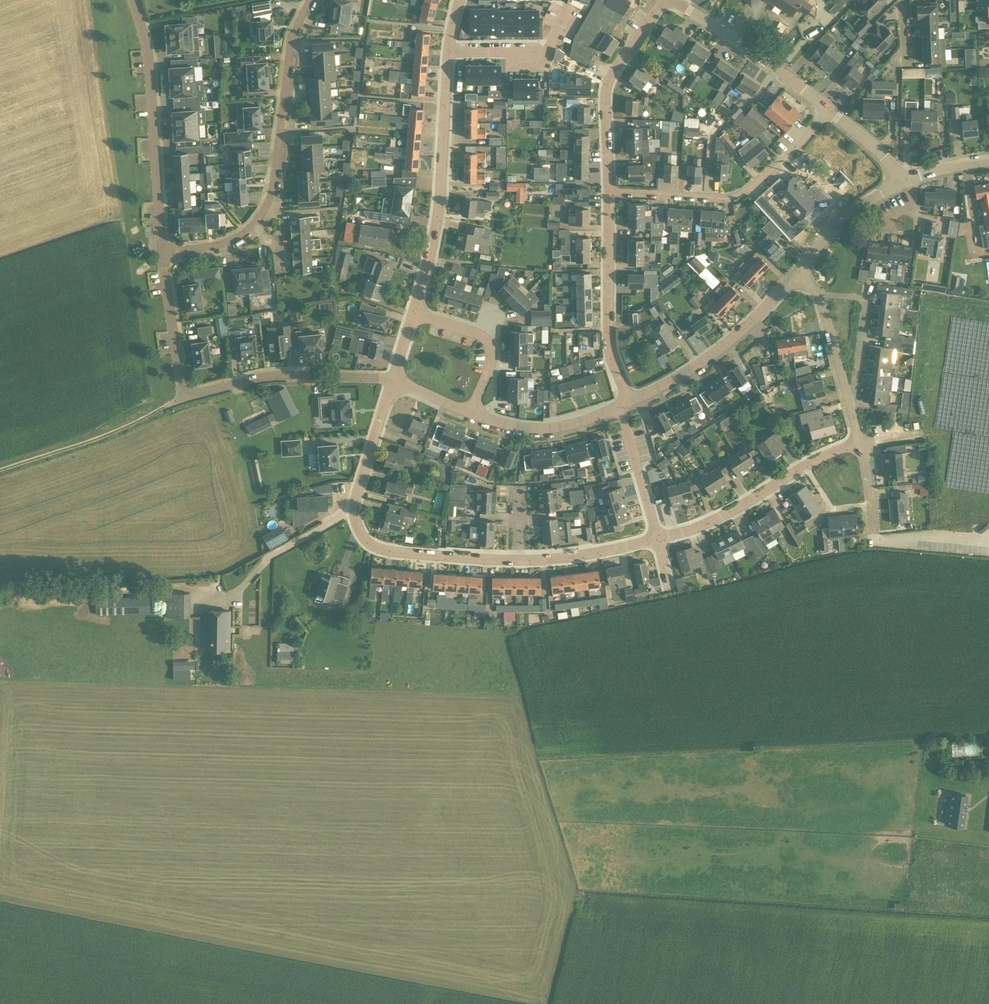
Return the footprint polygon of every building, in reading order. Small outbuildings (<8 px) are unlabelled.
[(331,11),(348,13),(351,13),(353,2),(357,2),(357,0),(332,0),(331,11)] [(611,8),(621,14),(630,0),(616,0),(611,8)] [(621,14),(631,21),(628,26),(635,30),(642,19),(636,15),(643,4),(637,0),(630,0),(621,14)] [(773,4),(774,3),(792,15),(797,7),(807,13),(808,12),(812,6),(803,0),(767,0),(773,4)] [(829,10),(833,14),(848,0),(839,0),(829,10)] [(858,3),(869,15),(884,0),(861,0),(858,3)] [(985,10),(988,10),(988,0),(980,0),(981,4),(977,5),(977,11),(985,10)] [(433,19),(437,4),(424,1),(420,16),(433,19)] [(917,17),(920,17),(937,16),(936,1),(927,2),(927,4),(916,5),(917,17)] [(270,6),(252,9),(254,16),(260,15),(260,20),(256,20),(257,44),(259,44),(259,45),(265,45),(265,43),(274,43),(274,32),(272,32),(272,19),(270,20),(270,14),(271,13),(270,6)] [(470,18),(468,18),(468,25),(470,25),(470,34),(484,34),(484,9),(470,9),(470,18)] [(498,9),(484,9),(484,34),(497,34),(497,11),(498,11),(498,9)] [(985,22),(978,22),(978,28),(988,27),(988,10),(985,10),(985,22)] [(351,13),(348,13),(331,11),(329,23),(341,25),(340,31),(353,33),(354,26),(349,25),(351,13)] [(497,34),(497,36),(511,36),(511,11),(498,11),(497,11),(497,34)] [(524,11),(511,11),(511,36),(524,36),(524,11)] [(538,11),(524,11),(524,36),(538,35),(538,11)] [(920,17),(921,28),(937,27),(937,16),(920,17)] [(164,31),(164,38),(197,36),(196,17),(183,18),(183,24),(166,25),(167,31),(164,31)] [(872,25),(864,17),(852,29),(860,37),(872,25)] [(601,32),(593,43),(610,54),(618,42),(607,35),(611,29),(600,22),(595,28),(601,32)] [(874,38),(871,40),(881,50),(895,35),(885,26),(882,29),(876,23),(868,32),(874,38)] [(656,40),(669,49),(673,44),(679,48),(687,36),(678,30),(676,34),(665,26),(656,40)] [(851,39),(857,34),(849,26),(844,31),(851,39)] [(938,38),(937,27),(921,28),(921,39),(938,38)] [(417,32),(415,47),(428,48),(428,41),(429,41),(430,33),(417,32)] [(842,55),(829,44),(834,38),(826,32),(819,40),(823,43),(821,45),(820,45),(810,57),(817,62),(817,61),(822,65),(821,66),(829,72),(842,55)] [(198,55),(197,36),(164,38),(165,45),(168,45),(168,51),(185,50),(185,56),(198,55)] [(938,49),(938,38),(921,39),(922,49),(938,49)] [(695,41),(686,55),(681,63),(688,68),(689,67),(695,72),(700,65),(710,51),(695,41)] [(312,44),(313,55),(334,54),(333,42),(312,44)] [(581,51),(577,58),(588,65),(591,59),(603,66),(610,54),(593,43),(586,54),(581,51)] [(415,47),(414,62),(427,64),(428,56),(427,56),(428,48),(415,47)] [(555,48),(553,59),(562,62),(564,53),(559,49),(555,48)] [(944,48),(938,49),(922,49),(922,61),(929,61),(929,68),(946,67),(944,48)] [(965,49),(965,57),(976,57),(976,48),(965,49)] [(862,74),(857,69),(866,58),(857,50),(842,70),(846,73),(840,81),(850,89),(862,74)] [(334,55),(334,54),(313,55),(313,56),(314,56),(315,67),(336,65),(335,54),(334,55)] [(243,67),(244,77),(269,75),(269,68),(267,68),(267,62),(261,62),(260,56),(237,57),(238,67),(243,67)] [(167,74),(168,82),(194,80),(193,66),(197,66),(197,58),(183,59),(183,67),(169,68),(170,74),(167,74)] [(720,58),(712,69),(710,72),(719,78),(714,85),(722,91),(729,81),(730,81),(737,70),(720,58)] [(414,62),(413,72),(389,70),(389,76),(425,79),(426,71),(427,64),(414,62)] [(336,65),(315,67),(316,78),(309,78),(330,77),(336,76),(336,65)] [(465,83),(477,83),(477,65),(465,65),(465,83)] [(488,65),(477,65),(477,83),(488,83),(488,65)] [(488,65),(488,83),(500,83),(500,65),(488,65)] [(901,67),(901,77),(924,77),(924,68),(901,67)] [(629,79),(641,87),(647,91),(656,78),(643,69),(642,71),(636,68),(629,79)] [(744,74),(737,85),(734,89),(743,94),(745,91),(753,96),(760,85),(744,74)] [(269,75),(244,77),(244,87),(239,87),(240,97),(263,96),(262,90),(268,89),(268,83),(270,83),(269,75)] [(682,96),(685,91),(660,75),(656,81),(665,87),(666,86),(682,96)] [(424,86),(425,79),(389,76),(389,81),(412,84),(411,93),(424,94),(425,86),(424,86)] [(567,77),(567,93),(589,93),(589,77),(581,77),(581,76),(575,76),(575,77),(567,77)] [(691,90),(698,81),(691,76),(685,86),(691,90)] [(309,78),(310,90),(331,89),(330,77),(309,78)] [(555,77),(554,95),(562,95),(562,77),(555,77)] [(525,103),(525,78),(513,78),(513,90),(508,90),(508,103),(525,103)] [(525,78),(525,103),(542,103),(542,90),(537,90),(537,78),(525,78)] [(195,94),(194,80),(168,82),(168,90),(171,90),(171,96),(185,95),(186,103),(200,102),(199,93),(195,94)] [(883,118),(883,98),(883,95),(896,95),(896,81),(871,81),(871,98),(863,98),(862,117),(883,118)] [(331,100),(331,89),(310,90),(310,101),(331,100)] [(488,97),(505,96),(504,89),(488,89),(488,97)] [(719,90),(715,95),(721,99),(724,94),(719,90)] [(947,105),(955,105),(955,91),(946,92),(947,105)] [(756,138),(759,135),(766,145),(770,142),(762,132),(768,125),(780,135),(780,136),(781,137),(800,113),(778,95),(767,108),(758,100),(746,114),(744,111),(732,121),(737,124),(754,138),(756,138)] [(627,98),(626,113),(637,114),(642,115),(642,113),(644,113),(646,113),(646,105),(647,97),(641,96),(641,100),(638,99),(627,98)] [(589,106),(578,106),(578,99),(567,99),(566,106),(564,108),(564,120),(578,121),(589,121),(589,106)] [(332,111),(331,100),(310,101),(311,112),(310,112),(310,113),(331,112),(331,111),(332,111)] [(924,109),(917,109),(917,101),(905,101),(905,119),(910,119),(910,128),(923,129),(924,109)] [(930,101),(930,109),(924,109),(923,129),(936,129),(936,116),(942,116),(942,102),(930,101)] [(200,111),(200,102),(186,103),(186,111),(172,112),(172,114),(170,114),(171,124),(173,124),(173,126),(197,124),(196,111),(200,111)] [(409,115),(409,117),(388,116),(388,121),(395,122),(421,124),(422,116),(423,108),(410,107),(410,104),(403,104),(402,114),(409,115)] [(725,113),(728,108),(720,104),(717,109),(725,113)] [(736,104),(728,113),(734,119),(743,110),(736,104)] [(245,129),(239,129),(240,140),(252,139),(252,128),(261,128),(260,120),(262,120),(262,114),(260,114),(259,106),(243,107),(245,129)] [(976,119),(971,120),(971,113),(959,114),(958,106),(951,107),(952,118),(959,118),(959,122),(962,122),(963,136),(978,134),(976,119)] [(477,122),(477,117),(485,117),(485,108),(465,108),(465,122),(477,122)] [(670,120),(682,120),(682,111),(671,110),(670,120)] [(714,138),(727,123),(714,110),(700,125),(714,138)] [(331,123),(331,112),(310,113),(311,124),(331,123)] [(685,136),(699,136),(700,126),(695,126),(695,123),(689,122),(690,117),(686,117),(685,136)] [(649,128),(661,128),(662,121),(661,121),(653,120),(643,119),(638,119),(639,125),(649,124),(649,128)] [(669,126),(674,126),(675,121),(662,120),(662,121),(661,128),(660,146),(668,146),(669,126)] [(408,128),(407,138),(420,139),(421,131),(421,124),(395,122),(395,128),(408,128)] [(485,129),(477,128),(477,122),(465,122),(465,137),(476,137),(485,137),(485,129)] [(497,122),(497,132),(505,133),(505,123),(497,122)] [(198,137),(197,124),(173,126),(173,128),(171,128),(172,137),(174,137),(174,140),(186,139),(186,146),(200,145),(200,137),(198,137)] [(625,139),(627,139),(627,140),(647,139),(647,127),(641,127),(626,127),(627,133),(625,133),(625,139)] [(559,143),(574,143),(574,149),(588,149),(589,135),(575,135),(575,129),(560,129),(559,143)] [(719,137),(731,151),(736,147),(728,138),(729,137),(725,132),(719,137)] [(303,147),(303,148),(324,146),(323,146),(322,134),(301,135),(302,148),(303,147)] [(488,145),(502,145),(502,137),(488,137),(488,145)] [(407,138),(406,153),(418,154),(419,147),(420,147),(420,139),(407,138)] [(767,152),(756,138),(754,138),(739,150),(742,155),(741,156),(750,167),(759,160),(758,159),(767,152)] [(627,151),(642,151),(642,155),(643,155),(643,162),(656,161),(659,161),(659,154),(649,154),(649,139),(647,139),(627,140),(627,151)] [(726,178),(728,163),(728,153),(724,153),(725,146),(720,145),(720,143),(715,142),(715,151),(717,152),(716,162),(714,162),(713,177),(726,178)] [(230,144),(231,163),(251,162),(250,149),(243,149),(243,143),(230,144)] [(190,166),(189,153),(203,152),(203,146),(184,147),(184,153),(175,153),(176,167),(190,166)] [(303,148),(304,159),(325,158),(324,146),(303,148)] [(574,149),(560,149),(560,159),(565,159),(565,163),(588,163),(588,149),(574,149)] [(418,161),(418,154),(406,153),(405,169),(418,170),(418,161)] [(476,167),(476,162),(485,162),(485,153),(476,153),(464,153),(464,167),(476,167)] [(677,164),(670,164),(671,154),(663,154),(663,163),(665,163),(664,179),(676,180),(677,164)] [(701,166),(700,166),(701,158),(693,157),(693,165),(688,165),(687,181),(700,182),(701,166)] [(325,169),(325,158),(304,159),(304,170),(319,169),(325,169)] [(628,180),(644,179),(651,179),(651,172),(657,172),(656,161),(643,162),(643,164),(628,165),(628,180)] [(251,176),(251,162),(231,163),(232,177),(251,176)] [(575,181),(575,177),(588,177),(588,163),(565,163),(556,164),(556,181),(575,181)] [(177,180),(190,179),(190,166),(176,167),(177,180)] [(484,174),(476,173),(476,167),(464,167),(464,182),(484,182),(484,174)] [(319,169),(304,170),(298,170),(299,182),(319,181),(319,169)] [(968,175),(970,185),(988,181),(988,171),(968,175)] [(395,192),(394,197),(410,200),(411,195),(414,196),(417,176),(394,173),(394,174),(397,174),(397,179),(393,179),(392,191),(395,192)] [(805,191),(808,189),(795,175),(776,192),(800,218),(816,204),(807,194),(805,191)] [(232,177),(233,191),(246,190),(245,176),(252,176),(251,176),(232,177)] [(178,193),(191,193),(190,179),(177,180),(178,193)] [(319,181),(299,182),(299,193),(298,193),(298,194),(319,192),(320,192),(319,181)] [(505,182),(505,190),(515,190),(515,202),(523,202),(524,182),(505,182)] [(980,201),(984,223),(978,224),(982,247),(988,246),(988,182),(974,185),(976,198),(983,196),(984,200),(981,200),(981,201),(980,201)] [(588,188),(572,187),(562,187),(562,183),(555,183),(555,194),(558,194),(558,196),(553,196),(553,204),(564,204),(564,200),(572,200),(588,200),(588,188)] [(935,188),(935,191),(934,203),(944,204),(945,188),(935,188)] [(955,189),(945,188),(944,204),(954,204),(955,189)] [(246,190),(233,191),(227,191),(228,204),(246,203),(246,190)] [(934,207),(934,203),(935,191),(925,191),(923,206),(934,207)] [(320,204),(319,192),(298,194),(299,205),(320,204)] [(178,207),(186,207),(192,207),(191,193),(178,193),(178,207)] [(409,206),(410,200),(394,197),(393,205),(390,204),(388,215),(391,215),(390,221),(410,224),(412,207),(409,206)] [(484,217),(484,209),(491,210),(491,201),(463,198),(462,214),(484,217)] [(649,203),(644,203),(629,203),(628,216),(663,216),(664,206),(651,205),(651,210),(648,210),(649,203)] [(569,206),(569,212),(569,215),(569,221),(569,224),(588,224),(588,208),(579,208),(579,206),(569,206)] [(667,223),(672,223),(671,231),(670,231),(669,244),(677,244),(678,231),(679,231),(681,208),(668,207),(667,223)] [(692,209),(681,208),(679,231),(691,231),(691,224),(692,209)] [(704,240),(711,241),(713,210),(700,209),(699,225),(705,225),(704,240)] [(370,210),(369,218),(384,220),(385,212),(381,212),(370,210)] [(730,226),(724,226),(725,211),(713,210),(711,241),(716,241),(717,233),(730,234),(730,230),(730,226)] [(205,216),(206,227),(220,226),(219,213),(205,214),(205,216)] [(206,229),(206,227),(205,216),(192,217),(193,230),(206,229)] [(291,231),(309,230),(308,216),(290,217),(291,224),(290,224),(291,231)] [(644,228),(644,222),(650,222),(651,235),(662,235),(663,216),(628,216),(628,227),(644,228)] [(193,230),(192,217),(179,218),(180,231),(193,230)] [(784,249),(775,240),(782,233),(770,220),(765,225),(769,230),(766,233),(767,234),(762,239),(768,244),(764,248),(775,259),(784,249)] [(927,220),(925,233),(922,233),(920,246),(924,247),(923,253),(930,255),(940,257),(943,236),(935,235),(937,222),(927,220)] [(344,240),(358,242),(386,246),(388,227),(361,223),(361,224),(347,222),(344,240)] [(465,232),(459,231),(456,247),(473,250),(475,242),(480,243),(481,236),(488,237),(490,229),(467,224),(465,232)] [(561,245),(561,249),(589,249),(589,237),(576,237),(576,238),(569,238),(569,230),(559,230),(559,229),(553,229),(553,233),(558,234),(558,237),(565,237),(565,245),(561,245)] [(730,230),(730,234),(734,246),(740,244),(736,229),(730,230)] [(292,245),(310,244),(309,230),(291,231),(291,238),(292,238),(292,245)] [(661,243),(662,235),(651,235),(651,243),(661,243)] [(643,251),(643,247),(649,247),(649,239),(643,239),(628,239),(628,251),(643,251)] [(693,256),(694,244),(694,240),(686,239),(684,255),(686,255),(691,256),(693,256)] [(876,261),(879,243),(868,241),(865,259),(871,260),(871,263),(870,263),(869,270),(868,277),(874,277),(875,271),(876,265),(876,261)] [(876,261),(887,263),(890,243),(889,245),(879,243),(876,261)] [(901,245),(890,243),(887,263),(888,261),(898,263),(901,245)] [(292,259),(311,258),(310,244),(292,245),(292,252),(292,259)] [(910,246),(901,245),(898,263),(896,275),(890,274),(889,280),(901,282),(902,276),(901,276),(902,271),(903,263),(909,264),(912,247),(910,246)] [(341,251),(337,265),(348,268),(352,249),(341,246),(339,251),(341,251)] [(570,261),(576,261),(589,261),(589,249),(561,249),(561,250),(554,250),(554,254),(570,255),(570,261)] [(643,252),(643,251),(628,251),(628,263),(648,264),(649,257),(643,257),(643,252)] [(769,265),(760,256),(755,252),(745,263),(759,275),(769,265)] [(688,263),(699,274),(709,263),(700,255),(699,256),(698,255),(695,257),(695,256),(688,263)] [(367,272),(388,280),(394,263),(373,256),(373,257),(367,272)] [(311,258),(292,259),(293,265),(294,273),(312,272),(311,258)] [(748,286),(759,275),(745,263),(744,261),(737,267),(739,269),(731,278),(735,282),(739,277),(748,286)] [(453,263),(450,271),(462,274),(464,266),(453,263)] [(262,282),(260,266),(257,266),(257,264),(249,265),(249,267),(246,267),(249,291),(257,290),(257,295),(271,294),(270,281),(262,282)] [(344,280),(348,268),(337,265),(334,277),(344,280)] [(671,265),(662,272),(666,277),(675,270),(671,265)] [(226,285),(227,301),(236,300),(235,293),(249,291),(246,267),(243,268),(243,266),(235,267),(235,269),(232,269),(234,284),(226,285)] [(219,267),(211,268),(213,280),(220,279),(219,267)] [(184,284),(183,284),(183,285),(187,310),(187,311),(188,310),(190,310),(191,312),(200,311),(200,308),(202,308),(203,308),(203,307),(199,283),(205,282),(203,270),(188,272),(190,284),(184,285),(184,284)] [(380,299),(386,285),(388,280),(367,272),(364,271),(362,277),(366,278),(360,291),(380,299)] [(491,272),(486,287),(492,289),(496,274),(491,272)] [(576,278),(576,285),(591,285),(590,272),(576,273),(576,278)] [(628,273),(628,287),(643,287),(643,274),(628,273)] [(675,273),(670,277),(675,284),(680,280),(675,273)] [(708,284),(712,280),(706,275),(703,279),(708,284)] [(950,275),(948,291),(959,293),(961,276),(950,275)] [(442,301),(454,305),(461,280),(456,279),(453,286),(447,284),(442,301)] [(497,291),(505,298),(517,286),(509,279),(497,291)] [(470,291),(464,289),(466,282),(461,280),(454,305),(465,308),(470,291)] [(702,280),(698,287),(704,291),(708,284),(702,280)] [(722,287),(726,291),(721,297),(730,305),(740,294),(727,282),(722,287)] [(591,297),(591,285),(576,285),(562,286),(562,291),(570,291),(571,298),(577,297),(591,297)] [(479,286),(477,293),(470,291),(465,308),(477,312),(482,295),(484,287),(479,286)] [(525,294),(517,286),(505,298),(513,306),(525,294)] [(890,286),(890,292),(876,290),(875,297),(881,298),(880,305),(898,307),(899,294),(908,295),(909,288),(890,286)] [(533,302),(525,294),(513,306),(521,314),(533,302)] [(695,309),(701,305),(694,295),(689,299),(695,309)] [(577,297),(577,305),(577,311),(592,310),(591,297),(577,297)] [(721,297),(716,302),(711,298),(707,303),(711,307),(720,316),(730,305),(721,297)] [(363,302),(360,310),(365,312),(362,325),(386,329),(386,328),(388,327),(389,323),(387,322),(388,316),(375,313),(376,307),(363,302)] [(654,306),(659,315),(664,311),(659,303),(654,306)] [(879,312),(878,319),(899,322),(899,321),(900,307),(898,307),(880,305),(874,304),(873,311),(879,312)] [(532,310),(531,319),(550,319),(550,313),(550,310),(532,310)] [(592,310),(577,311),(577,318),(577,324),(592,323),(592,310)] [(638,324),(638,320),(642,320),(641,312),(627,312),(628,325),(638,324)] [(704,315),(695,321),(690,314),(686,317),(691,324),(698,334),(711,325),(704,315)] [(215,317),(218,337),(229,335),(225,316),(215,317)] [(550,325),(550,319),(531,319),(531,325),(542,325),(542,329),(548,329),(548,325),(550,325)] [(871,326),(871,332),(885,334),(885,340),(903,343),(904,337),(904,336),(898,335),(899,322),(878,319),(877,326),(871,326)] [(678,343),(664,322),(649,331),(663,353),(678,343)] [(527,333),(527,331),(528,325),(514,324),(514,331),(511,330),(510,342),(527,342),(527,341),(533,341),(533,333),(527,333)] [(278,334),(267,335),(269,357),(285,355),(284,345),(291,344),(289,325),(277,326),(278,334)] [(203,368),(203,365),(212,364),(208,340),(207,341),(206,334),(212,334),(211,326),(197,327),(198,335),(200,335),(201,341),(192,343),(196,367),(198,366),(198,368),(203,368)] [(384,343),(371,340),(373,332),(356,328),(354,338),(358,339),(355,352),(368,355),(381,358),(384,343)] [(240,336),(239,330),(228,331),(230,345),(236,344),(237,361),(245,360),(245,361),(250,361),(250,359),(257,358),(255,335),(240,336)] [(321,333),(301,335),(301,330),(295,330),(297,342),(300,342),(301,351),(322,349),(322,346),(324,346),(323,338),(321,338),(321,333)] [(805,335),(790,337),(793,356),(808,353),(807,348),(805,335)] [(776,340),(778,352),(779,358),(793,356),(790,337),(776,340)] [(869,345),(868,351),(874,352),(873,359),(894,362),(895,349),(902,350),(903,343),(885,340),(884,346),(869,345)] [(527,353),(527,342),(510,342),(510,353),(527,353)] [(902,350),(902,352),(912,353),(913,344),(903,343),(902,350)] [(510,364),(516,364),(516,370),(530,370),(530,363),(527,363),(527,353),(510,353),(510,364)] [(662,354),(655,358),(658,365),(666,361),(662,354)] [(588,375),(583,376),(586,390),(598,387),(594,373),(593,368),(596,366),(593,357),(584,360),(587,368),(588,375)] [(890,375),(891,362),(894,362),(873,359),(868,358),(867,366),(874,366),(874,373),(890,375)] [(576,378),(570,380),(574,394),(586,390),(583,376),(578,362),(566,365),(569,375),(575,373),(576,378)] [(769,387),(764,365),(760,365),(759,362),(752,364),(761,389),(769,387)] [(793,367),(795,374),(810,371),(808,363),(793,367)] [(727,372),(728,374),(736,386),(748,379),(738,364),(727,372)] [(550,376),(550,384),(550,389),(549,397),(561,394),(562,397),(574,394),(570,380),(569,375),(566,365),(560,367),(564,382),(558,383),(557,381),(556,375),(550,376)] [(520,372),(519,377),(508,377),(508,388),(526,389),(527,377),(532,377),(532,372),(520,372)] [(618,373),(623,385),(627,383),(622,372),(618,373)] [(892,375),(890,375),(874,373),(866,372),(865,379),(871,380),(870,387),(890,389),(892,375)] [(722,396),(736,386),(728,374),(722,378),(721,376),(712,382),(722,396)] [(813,374),(795,379),(777,384),(779,390),(797,385),(798,389),(799,389),(804,407),(814,404),(813,398),(824,394),(820,379),(815,381),(813,374)] [(705,389),(699,393),(707,406),(722,396),(712,382),(704,388),(705,389)] [(283,386),(264,395),(276,421),(295,412),(283,386)] [(896,404),(889,403),(890,395),(887,394),(888,390),(890,390),(890,389),(870,387),(865,386),(864,393),(869,394),(868,402),(877,403),(876,409),(895,411),(896,404)] [(526,401),(526,389),(508,388),(508,400),(526,401)] [(335,396),(318,397),(319,413),(332,412),(333,425),(350,424),(349,416),(351,416),(351,407),(349,408),(348,400),(335,401),(335,396)] [(695,396),(689,399),(688,398),(679,402),(687,417),(702,409),(695,396)] [(687,417),(679,402),(670,407),(671,409),(664,412),(671,425),(687,417)] [(830,414),(823,416),(821,408),(799,414),(801,422),(808,420),(812,437),(835,431),(830,414)] [(230,409),(224,411),(228,422),(234,420),(230,409)] [(671,425),(664,412),(663,410),(652,417),(660,431),(671,425)] [(251,435),(272,425),(270,421),(275,418),(272,412),(246,425),(251,435)] [(723,426),(733,421),(729,414),(719,420),(723,426)] [(408,429),(410,430),(408,435),(414,438),(416,432),(423,435),(428,423),(413,417),(408,429)] [(444,426),(437,424),(432,438),(448,444),(454,428),(445,425),(444,426)] [(463,432),(454,428),(448,444),(464,450),(470,436),(463,433),(463,432)] [(780,454),(779,452),(781,450),(780,448),(786,444),(777,431),(758,444),(768,459),(772,457),(773,458),(780,454)] [(693,439),(696,444),(705,438),(702,433),(693,439)] [(464,450),(481,456),(487,440),(477,437),(477,439),(470,436),(464,450)] [(595,457),(608,454),(604,437),(591,440),(591,442),(595,457)] [(422,446),(406,439),(403,445),(419,452),(422,446)] [(282,448),(301,447),(300,440),(282,441),(282,448)] [(487,440),(481,456),(497,462),(502,448),(496,445),(496,444),(487,440)] [(744,444),(746,447),(736,453),(746,469),(751,465),(753,468),(757,465),(752,456),(757,453),(749,441),(744,444)] [(583,444),(583,442),(573,444),(577,461),(595,457),(591,442),(583,444)] [(682,456),(690,451),(685,442),(677,447),(682,456)] [(319,445),(319,453),(315,454),(316,462),(320,462),(320,469),(322,469),(323,473),(332,473),(331,468),(339,468),(338,459),(339,459),(338,453),(337,444),(319,445)] [(563,446),(564,448),(556,450),(559,466),(577,461),(573,444),(563,446)] [(510,467),(516,451),(503,446),(502,448),(497,462),(510,467)] [(403,462),(410,464),(414,452),(399,447),(397,453),(388,450),(384,464),(401,469),(403,462)] [(549,451),(549,449),(539,450),(541,468),(559,466),(556,450),(549,451)] [(523,454),(525,470),(541,468),(539,450),(529,452),(529,454),(523,454)] [(881,453),(882,461),(885,461),(886,478),(903,477),(902,466),(901,466),(901,461),(902,461),(901,452),(881,453)] [(728,471),(733,468),(739,477),(743,475),(741,472),(746,469),(736,453),(727,459),(725,456),(720,460),(728,471)] [(656,463),(660,469),(669,463),(665,457),(656,463)] [(718,466),(709,472),(719,488),(724,484),(726,487),(730,484),(724,474),(728,471),(720,460),(716,462),(718,466)] [(477,463),(474,472),(484,476),(487,466),(477,463)] [(564,477),(574,474),(572,466),(561,469),(564,477)] [(657,466),(647,470),(651,482),(661,478),(657,466)] [(979,474),(979,470),(968,469),(968,472),(952,471),(950,492),(975,495),(972,517),(987,519),(986,525),(988,525),(988,475),(979,474)] [(709,472),(701,477),(698,473),(692,475),(698,488),(705,486),(712,496),(716,494),(714,491),(719,488),(709,472)] [(687,480),(678,483),(682,501),(688,499),(689,502),(694,501),(691,490),(698,488),(692,475),(686,477),(687,480)] [(405,490),(411,492),(414,481),(397,477),(396,482),(387,480),(384,494),(403,499),(405,490)] [(925,494),(925,477),(911,478),(912,483),(903,483),(903,488),(919,488),(919,494),(925,494)] [(596,493),(601,492),(604,503),(622,497),(620,492),(623,491),(622,486),(619,487),(617,479),(607,482),(608,484),(595,488),(596,493)] [(449,499),(451,499),(495,502),(495,490),(477,489),(477,497),(474,497),(472,494),(465,494),(466,484),(450,483),(449,499)] [(678,483),(667,486),(666,483),(660,485),(664,498),(670,497),(673,507),(678,506),(677,503),(682,501),(678,483)] [(794,501),(792,503),(795,508),(797,507),(813,497),(805,485),(788,496),(788,497),(790,495),(794,501)] [(538,489),(539,500),(561,497),(561,494),(558,494),(557,487),(538,489)] [(892,491),(893,498),(889,499),(891,522),(909,520),(906,490),(892,491)] [(584,502),(583,495),(570,496),(570,504),(584,502)] [(294,497),(295,510),(298,510),(299,525),(310,519),(310,514),(316,514),(316,509),(327,508),(326,496),(294,497)] [(562,502),(561,497),(539,500),(540,511),(559,509),(558,502),(562,502)] [(604,503),(607,513),(625,508),(623,502),(626,501),(625,497),(622,497),(604,503)] [(801,512),(799,514),(803,520),(821,509),(813,497),(797,507),(801,512)] [(475,503),(477,503),(476,511),(494,512),(495,502),(451,499),(450,506),(465,507),(465,505),(471,506),(475,503)] [(381,523),(383,526),(383,527),(399,531),(402,520),(412,522),(415,510),(402,507),(400,514),(387,511),(385,518),(383,518),(381,523)] [(777,528),(783,525),(795,547),(801,543),(789,521),(784,524),(774,507),(762,514),(775,537),(780,533),(777,528)] [(607,513),(609,523),(605,524),(607,532),(621,528),(619,521),(631,518),(629,513),(626,514),(625,508),(607,513)] [(842,517),(841,515),(843,536),(858,534),(855,513),(851,514),(851,516),(842,517)] [(757,532),(752,535),(763,554),(769,550),(765,544),(776,538),(775,537),(762,514),(751,521),(757,532)] [(827,516),(829,537),(829,540),(838,539),(838,536),(843,536),(841,515),(837,515),(837,518),(828,519),(827,516)] [(570,520),(557,521),(557,518),(541,519),(542,531),(570,528),(570,520)] [(467,526),(467,532),(494,533),(495,521),(479,520),(479,526),(467,526)] [(798,536),(808,530),(803,522),(800,525),(799,523),(795,526),(796,527),(794,529),(798,536)] [(590,526),(581,527),(582,533),(583,539),(592,538),(590,526)] [(559,542),(559,538),(565,537),(565,541),(571,540),(570,528),(542,531),(543,543),(559,542)] [(265,539),(270,548),(287,538),(283,529),(265,539)] [(732,552),(742,547),(745,553),(753,549),(757,557),(763,554),(752,535),(742,540),(737,530),(732,533),(731,531),(724,535),(732,552)] [(472,541),(478,541),(478,544),(493,545),(494,533),(467,532),(461,532),(460,538),(472,538),(472,541)] [(722,557),(732,552),(724,535),(715,539),(716,541),(711,543),(716,552),(705,557),(711,572),(717,569),(716,567),(725,563),(722,557)] [(827,537),(819,538),(821,553),(828,553),(828,551),(832,551),(831,542),(827,543),(827,537)] [(713,578),(711,572),(705,557),(702,559),(700,551),(694,552),(692,546),(677,551),(683,570),(698,565),(700,573),(705,571),(708,579),(713,578)] [(960,546),(960,553),(972,554),(972,546),(960,546)] [(633,564),(637,582),(639,588),(633,589),(635,596),(636,596),(637,600),(644,599),(643,595),(647,593),(644,580),(649,579),(645,561),(633,564)] [(617,580),(618,586),(626,585),(622,564),(606,568),(609,582),(617,580)] [(377,581),(383,582),(385,568),(372,567),(370,580),(369,598),(374,599),(375,588),(377,588),(377,581)] [(390,582),(395,583),(397,569),(385,568),(383,582),(381,600),(387,600),(388,589),(389,589),(390,582)] [(401,584),(408,584),(409,570),(397,569),(395,583),(393,601),(400,601),(401,584)] [(598,569),(586,571),(588,587),(600,585),(598,569)] [(414,591),(414,585),(421,586),(422,572),(409,570),(408,584),(404,616),(420,617),(422,616),(423,613),(411,611),(413,591),(414,591)] [(576,588),(588,587),(586,571),(574,573),(576,588)] [(433,589),(445,589),(446,574),(434,573),(433,589)] [(564,590),(576,588),(574,573),(562,574),(564,590)] [(445,589),(457,590),(458,574),(446,574),(445,589)] [(457,590),(468,591),(469,575),(458,574),(457,590)] [(552,592),(564,590),(562,574),(550,576),(552,592)] [(331,601),(333,597),(343,601),(348,585),(337,581),(338,578),(330,575),(329,579),(322,577),(317,593),(324,595),(323,599),(331,601)] [(469,575),(468,591),(468,596),(474,597),(475,591),(481,592),(482,576),(469,575)] [(651,585),(658,583),(656,575),(649,577),(651,585)] [(674,578),(677,591),(684,590),(682,576),(674,578)] [(492,592),(504,593),(504,577),(492,577),(492,592)] [(504,593),(516,592),(516,577),(504,577),(504,593)] [(528,577),(516,577),(516,592),(528,592),(528,577)] [(540,577),(528,577),(528,592),(540,592),(540,577)] [(632,587),(624,588),(627,602),(635,600),(632,587)] [(189,617),(189,592),(167,592),(167,617),(189,617)] [(436,607),(444,608),(445,601),(445,593),(437,593),(436,607)] [(151,613),(151,596),(109,597),(96,597),(97,614),(151,613)] [(528,596),(528,604),(528,611),(540,611),(547,610),(546,598),(538,598),(539,604),(533,604),(533,596),(528,596)] [(601,596),(589,598),(590,605),(599,604),(599,609),(608,608),(606,596),(601,597),(601,596)] [(589,598),(578,600),(579,607),(590,605),(589,598)] [(578,600),(566,601),(567,608),(570,608),(572,615),(579,614),(578,607),(579,607),(578,600)] [(555,610),(567,608),(566,601),(554,603),(555,610)] [(485,616),(485,604),(468,603),(467,609),(474,610),(474,615),(485,616)] [(504,604),(504,611),(503,618),(515,619),(515,611),(516,611),(516,604),(504,604)] [(229,650),(230,610),(206,610),(205,650),(229,650)] [(277,662),(293,663),(294,643),(277,642),(277,662)] [(173,680),(189,680),(189,669),(173,670),(173,680)] [(951,742),(951,756),(978,755),(977,741),(951,742)] [(957,764),(957,772),(970,773),(970,771),(979,771),(980,767),(970,766),(970,765),(957,764)] [(944,825),(963,827),(968,795),(950,792),(947,809),(946,809),(944,825)]
